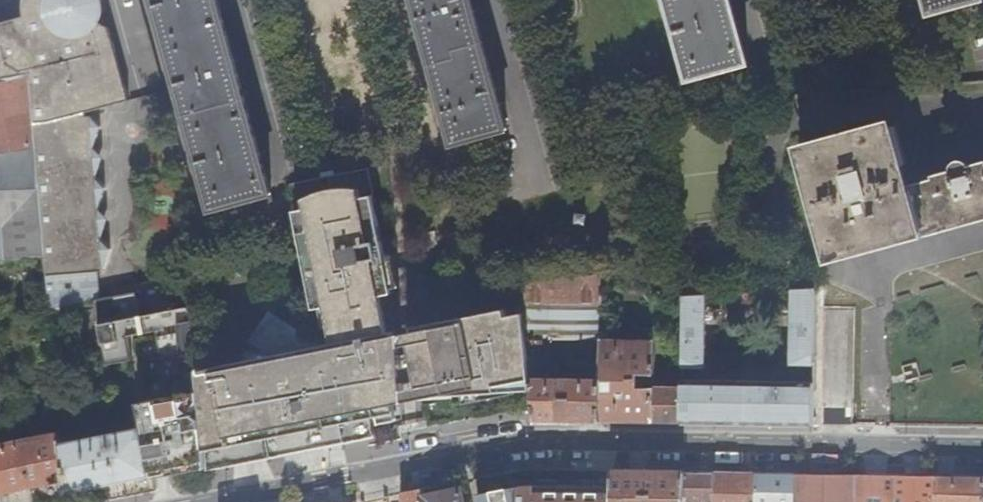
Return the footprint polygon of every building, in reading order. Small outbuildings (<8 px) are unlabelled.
[(117,57),(109,28),(99,23),(103,12),(102,1),(101,0),(25,0),(25,2),(24,17),(0,23),(0,83),(31,76),(110,58),(117,57)] [(167,46),(227,33),(218,0),(154,0),(167,46)] [(424,36),(441,35),(437,0),(414,0),(424,36)] [(441,35),(424,36),(453,143),(507,129),(500,105),(496,90),(474,11),(471,0),(437,0),(441,35)] [(474,11),(481,8),(479,0),(471,0),(474,11)] [(688,79),(748,62),(738,23),(734,10),(732,0),(667,0),(688,79)] [(930,13),(976,0),(927,0),(930,13)] [(734,10),(738,23),(744,21),(741,8),(734,10)] [(227,33),(167,46),(194,145),(256,137),(239,75),(235,62),(227,33)] [(125,85),(117,57),(110,58),(118,87),(125,85)] [(118,87),(110,58),(31,76),(37,148),(46,255),(47,276),(98,272),(99,272),(105,271),(113,250),(104,240),(101,211),(108,189),(98,179),(95,150),(103,128),(92,118),(88,118),(87,114),(130,102),(125,85),(118,87)] [(243,60),(235,62),(239,75),(246,73),(243,60)] [(37,148),(31,76),(0,83),(0,153),(37,148)] [(496,90),(500,105),(506,103),(503,89),(496,90)] [(971,169),(967,163),(964,160),(961,160),(958,161),(955,164),(955,173),(908,186),(891,125),(808,148),(838,255),(982,215),(982,166),(971,169)] [(256,137),(194,145),(212,210),(271,194),(261,155),(257,141),(256,137)] [(257,141),(261,155),(268,153),(264,139),(257,141)] [(2,226),(5,259),(46,255),(37,148),(0,153),(0,226),(2,226)] [(310,205),(307,205),(308,216),(314,271),(319,297),(320,297),(381,292),(374,258),(380,255),(373,224),(380,222),(373,192),(362,194),(359,185),(343,186),(330,187),(319,191),(308,198),(310,205)] [(308,216),(307,205),(298,208),(300,219),(308,216)] [(308,216),(300,219),(303,234),(306,233),(309,251),(307,251),(311,272),(314,271),(308,216)] [(436,239),(434,227),(423,230),(424,241),(436,239)] [(319,297),(314,271),(311,272),(318,308),(322,307),(320,297),(319,297)] [(98,272),(47,276),(50,309),(96,300),(100,299),(98,272)] [(524,280),(527,313),(532,378),(533,380),(536,420),(554,420),(601,421),(602,378),(551,378),(551,367),(561,367),(561,339),(588,339),(588,330),(603,330),(604,273),(524,280)] [(136,292),(161,287),(160,280),(113,289),(115,296),(136,292)] [(795,364),(815,364),(815,306),(815,289),(796,289),(795,364)] [(96,300),(108,364),(132,360),(127,337),(152,332),(158,328),(160,337),(158,338),(170,397),(140,402),(145,428),(152,464),(167,461),(165,446),(179,443),(181,451),(173,452),(177,472),(207,466),(200,370),(194,306),(141,316),(136,292),(115,296),(100,299),(96,300)] [(390,332),(381,292),(320,297),(322,307),(327,306),(333,330),(341,329),(342,340),(324,344),(323,341),(319,342),(319,345),(268,356),(266,348),(246,352),(247,360),(200,370),(207,466),(208,472),(238,466),(232,436),(260,430),(266,454),(319,444),(320,449),(376,438),(373,418),(398,414),(397,403),(407,401),(405,383),(417,381),(421,399),(459,392),(461,397),(478,395),(481,389),(533,380),(532,378),(527,313),(483,321),(481,313),(425,324),(426,333),(409,337),(412,354),(404,356),(402,345),(396,346),(394,331),(390,332)] [(688,303),(685,367),(707,367),(709,294),(688,295),(688,303)] [(657,305),(688,303),(688,295),(657,297),(657,305)] [(601,421),(654,422),(655,388),(639,387),(639,374),(651,374),(651,381),(655,381),(655,367),(656,340),(602,339),(602,378),(601,421)] [(669,340),(656,340),(655,367),(668,367),(669,340)] [(683,422),(814,424),(815,382),(685,380),(685,387),(683,422)] [(654,422),(683,422),(685,387),(655,386),(655,388),(654,422)] [(145,428),(61,445),(64,481),(65,492),(153,473),(152,464),(145,428)] [(64,481),(61,445),(60,435),(0,448),(0,495),(64,481)] [(154,476),(177,472),(173,452),(181,451),(179,443),(165,446),(167,461),(152,464),(153,473),(154,476)] [(613,471),(613,486),(613,501),(685,501),(686,472),(613,471)] [(686,472),(685,501),(714,501),(715,472),(686,472)] [(715,472),(714,501),(755,501),(755,473),(715,472)] [(755,473),(755,501),(795,501),(796,474),(755,473)] [(855,475),(855,501),(895,501),(896,475),(885,475),(855,475)] [(896,475),(895,501),(935,501),(936,476),(896,475)] [(936,476),(935,501),(982,501),(982,477),(936,476)] [(515,485),(517,501),(613,501),(613,486),(528,482),(515,485)] [(515,485),(478,494),(479,501),(517,501),(515,485)] [(423,501),(464,501),(460,489),(422,497),(423,501)] [(422,497),(422,491),(422,490),(402,494),(403,501),(423,501),(422,497)]
